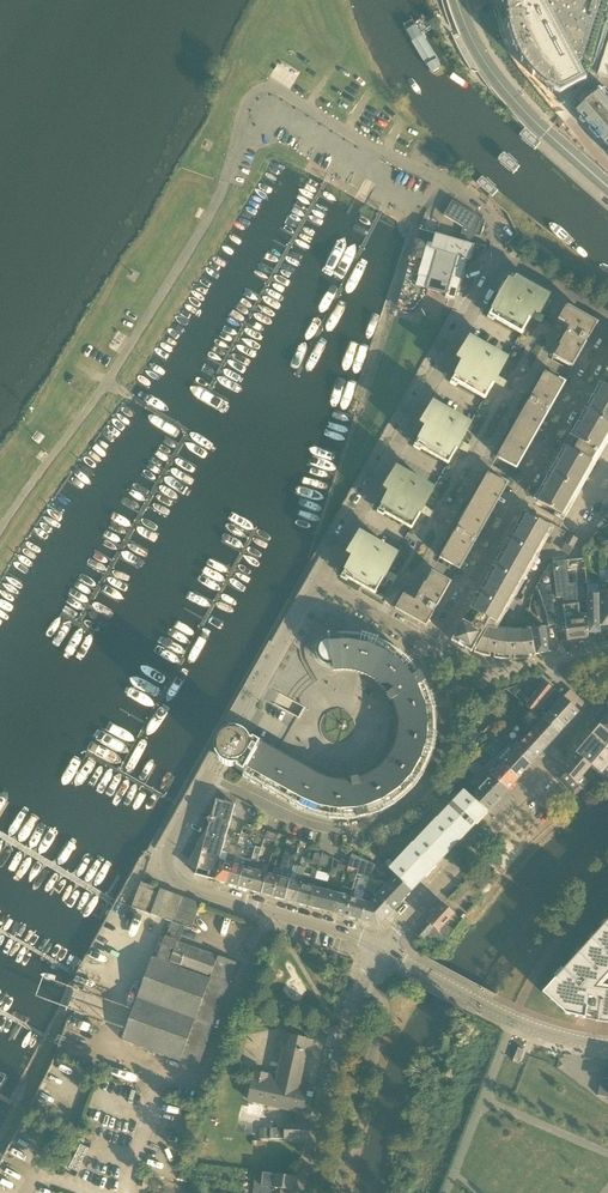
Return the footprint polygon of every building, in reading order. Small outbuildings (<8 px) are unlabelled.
[(507,1),(501,4),(505,12),(507,10),(507,20),(509,29),(511,38),(509,38),(513,45),(514,45),(519,56),(525,66),(533,74),(541,82),(550,88),(552,90),(555,91),(557,92),(564,95),(571,98),(575,88),(573,87),(586,80),(578,64),(581,65),(602,0),(507,0),(507,1)] [(590,72),(607,78),(607,16),(590,72)] [(416,20),(405,27),(434,67),(445,60),(416,20)] [(594,85),(594,84),(581,95),(581,96),(577,102),(576,101),(575,103),(576,103),(578,101),(582,106),(576,111),(582,118),(583,116),(587,120),(585,122),(591,128),(593,127),(601,136),(599,138),(607,148),(607,101),(594,85)] [(539,140),(525,128),(525,129),(521,133),(520,134),(536,148),(537,147),(541,142),(539,140)] [(521,164),(505,150),(498,158),(513,173),(521,164)] [(499,188),(484,173),(481,176),(477,181),(491,194),(492,195),(497,190),(499,188)] [(438,252),(467,260),(470,260),(474,245),(471,245),(479,217),(453,201),(444,215),(463,227),(459,241),(436,234),(432,249),(439,251),(438,252)] [(455,300),(467,260),(438,252),(431,279),(430,279),(427,289),(446,294),(445,298),(455,300)] [(459,358),(464,361),(457,373),(453,381),(458,384),(481,397),(484,398),(485,399),(470,425),(470,424),(467,423),(462,420),(457,417),(453,415),(448,412),(443,409),(439,407),(433,404),(428,413),(422,423),(427,426),(421,438),(416,446),(422,449),(445,462),(448,463),(448,464),(434,490),(433,489),(430,488),(425,485),(420,482),(416,480),(411,477),(407,474),(402,472),(397,469),(391,478),(387,485),(385,488),(386,488),(391,491),(384,503),(380,511),(385,514),(408,527),(411,528),(412,529),(397,555),(396,554),(393,552),(388,550),(383,547),(378,544),(374,542),(369,539),(364,536),(360,534),(355,543),(354,543),(349,553),(354,556),(347,568),(343,576),(348,579),(361,586),(365,588),(375,594),(384,578),(391,582),(392,582),(418,596),(431,573),(432,573),(440,558),(488,473),(497,457),(545,372),(554,357),(553,357),(554,357),(553,356),(566,333),(541,319),(542,316),(540,314),(548,298),(549,298),(548,297),(512,277),(508,284),(504,282),(499,292),(502,294),(494,308),(490,316),(495,319),(518,332),(521,333),(522,334),(507,360),(506,359),(503,357),(498,355),(494,352),(489,350),(484,347),(480,344),(475,342),(470,339),(465,348),(464,348),(459,358)] [(554,357),(553,357),(572,367),(588,339),(597,325),(566,307),(558,322),(569,328),(566,333),(553,356),(554,357)] [(564,383),(559,380),(545,372),(497,457),(516,468),(530,443),(531,443),(550,409),(550,408),(564,383)] [(604,384),(601,389),(598,387),(573,432),(576,433),(573,438),(579,441),(573,451),(568,448),(565,453),(562,451),(537,495),(540,497),(537,502),(566,518),(607,442),(607,387),(604,384)] [(488,473),(440,558),(459,569),(474,544),(480,534),(508,484),(488,473)] [(507,613),(554,529),(524,512),(470,608),(473,610),(466,622),(463,621),(452,641),(472,652),(482,655),(493,658),(499,632),(500,628),(498,628),(506,613),(507,613)] [(579,539),(569,534),(564,543),(574,548),(579,539)] [(585,568),(584,559),(554,562),(554,572),(555,584),(557,598),(563,597),(566,627),(568,640),(588,638),(588,633),(587,594),(587,583),(585,568)] [(434,612),(450,584),(432,573),(431,573),(418,596),(415,602),(404,595),(395,609),(426,627),(434,612)] [(599,580),(599,582),(599,594),(600,627),(607,625),(607,580),(599,580)] [(556,628),(566,627),(563,597),(557,598),(555,584),(546,587),(549,596),(541,598),(541,600),(541,599),(547,619),(548,626),(555,625),(556,628)] [(599,594),(587,594),(588,633),(600,633),(600,627),(599,594)] [(545,619),(547,619),(541,599),(541,600),(533,602),(534,605),(530,605),(528,613),(536,612),(538,618),(544,616),(545,619)] [(549,652),(546,627),(531,629),(536,655),(549,652)] [(536,655),(531,629),(530,629),(530,628),(529,628),(530,632),(515,633),(516,660),(523,660),(531,659),(530,657),(536,656),(535,655),(536,655)] [(362,634),(350,633),(342,632),(329,633),(328,634),(328,637),(324,638),(319,643),(316,650),(317,657),(322,662),(329,665),(333,665),(333,668),(334,672),(338,671),(342,671),(346,671),(351,671),(355,672),(359,673),(363,674),(367,676),(373,679),(376,681),(379,683),(381,686),(384,688),(388,694),(387,695),(391,701),(392,700),(394,706),(396,711),(397,717),(398,722),(398,723),(398,728),(397,734),(396,738),(395,743),(394,747),(392,751),(389,755),(387,759),(384,763),(381,766),(376,770),(371,774),(365,777),(359,779),(359,778),(358,777),(352,778),(352,779),(351,779),(351,780),(351,781),(350,781),(345,781),(341,781),(337,781),(332,780),(328,779),(324,777),(320,776),(316,774),(278,752),(272,748),(267,746),(262,743),(260,745),(260,746),(244,774),(243,776),(305,811),(317,815),(329,819),(346,820),(358,818),(369,816),(380,812),(395,804),(405,796),(414,787),(424,774),(429,762),(434,750),(437,734),(436,721),(435,708),(431,692),(426,682),(420,672),(412,662),(410,660),(400,651),(389,645),(378,639),(362,634)] [(516,660),(515,633),(499,632),(493,658),(504,660),(516,660)] [(531,699),(526,706),(535,713),(542,706),(544,709),(565,728),(579,712),(555,689),(554,691),(544,682),(531,699)] [(514,696),(521,701),(526,695),(520,690),(516,687),(511,693),(514,696)] [(565,728),(544,709),(538,716),(543,720),(559,734),(565,728)] [(559,734),(543,720),(538,716),(531,724),(535,728),(526,738),(542,752),(559,734)] [(600,726),(607,733),(607,716),(600,726)] [(494,732),(501,724),(495,718),(488,726),(494,732)] [(600,726),(591,736),(607,751),(607,733),(600,726)] [(236,770),(244,774),(260,746),(260,745),(253,740),(252,742),(250,741),(250,740),(249,740),(249,739),(248,737),(246,736),(245,734),(243,733),(241,732),(240,731),(238,731),(236,730),(235,730),(233,730),(232,730),(230,730),(228,731),(226,731),(224,732),(222,734),(220,735),(219,737),(217,738),(216,740),(215,743),(215,745),(214,747),(214,749),(214,751),(215,753),(215,755),(216,757),(217,758),(218,759),(219,761),(220,762),(222,764),(223,765),(224,765),(226,766),(227,766),(229,767),(230,767),(231,767),(233,767),(234,767),(235,767),(237,768),(236,770)] [(464,747),(473,755),(478,751),(475,749),(479,745),(466,733),(464,747)] [(607,767),(607,751),(591,736),(584,744),(576,753),(592,766),(601,775),(607,767)] [(508,744),(509,745),(531,764),(542,752),(526,738),(521,744),(516,739),(513,739),(508,744)] [(518,778),(531,764),(509,745),(502,753),(491,743),(485,749),(496,758),(502,764),(518,778)] [(561,782),(574,796),(589,782),(588,781),(589,780),(588,779),(587,780),(584,776),(592,766),(576,753),(562,770),(564,771),(557,778),(556,779),(560,783),(561,782)] [(508,790),(518,778),(502,764),(496,758),(485,770),(486,771),(508,790)] [(472,797),(488,812),(508,790),(486,771),(485,770),(484,771),(476,763),(469,771),(480,780),(474,787),(478,790),(472,797)] [(472,797),(471,797),(467,793),(466,793),(455,805),(441,820),(440,820),(439,821),(416,846),(416,845),(391,871),(392,872),(412,891),(436,866),(460,840),(461,841),(461,840),(460,839),(469,830),(475,824),(476,825),(488,812),(472,797)] [(204,833),(225,839),(235,805),(216,799),(212,817),(210,817),(209,817),(208,818),(208,819),(208,820),(208,821),(209,822),(210,823),(204,833)] [(277,837),(278,835),(267,831),(266,834),(265,839),(276,842),(277,837)] [(222,851),(225,839),(204,833),(186,865),(197,871),(196,875),(214,880),(219,860),(222,851)] [(237,848),(237,847),(230,845),(229,851),(228,853),(222,851),(219,860),(214,880),(227,884),(237,848)] [(258,859),(261,849),(255,847),(252,860),(250,860),(246,859),(238,887),(250,891),(259,859),(258,859)] [(243,850),(238,848),(237,848),(227,884),(238,887),(246,859),(241,857),(243,850)] [(365,853),(373,861),(376,857),(368,849),(365,853)] [(320,860),(321,860),(323,852),(315,854),(314,858),(313,863),(319,865),(320,860)] [(287,870),(292,856),(285,854),(282,863),(283,863),(273,897),(284,900),(290,881),(292,872),(287,870)] [(375,865),(352,854),(348,868),(358,870),(356,876),(370,880),(375,865)] [(263,867),(265,861),(259,859),(250,891),(261,894),(267,874),(261,872),(263,867)] [(283,863),(282,863),(276,861),(274,867),(272,875),(267,874),(261,894),(273,897),(283,863)] [(304,876),(306,868),(300,867),(300,868),(295,882),(290,881),(284,900),(296,904),(303,876),(304,876)] [(358,870),(348,868),(347,873),(356,876),(358,870)] [(316,878),(327,880),(328,874),(318,871),(316,878)] [(412,891),(392,872),(382,883),(402,902),(412,891)] [(315,879),(304,876),(303,876),(296,904),(307,907),(308,907),(315,879)] [(321,910),(329,883),(315,879),(308,907),(321,910)] [(132,908),(172,922),(183,926),(191,929),(201,904),(149,885),(142,882),(132,908)] [(402,902),(382,883),(381,882),(373,892),(377,895),(394,911),(402,902)] [(334,914),(340,886),(329,883),(321,910),(334,914)] [(352,889),(341,886),(340,886),(334,914),(345,917),(350,897),(352,889)] [(382,924),(394,911),(377,895),(370,903),(364,901),(359,920),(377,925),(382,924)] [(359,920),(364,901),(350,897),(345,917),(349,918),(359,920)] [(423,920),(445,940),(454,931),(444,922),(452,915),(439,903),(423,920)] [(565,1013),(594,1020),(607,1022),(607,919),(541,992),(565,1013)] [(170,929),(167,938),(177,942),(180,933),(183,926),(172,922),(170,929)] [(177,942),(167,938),(158,960),(153,958),(124,1040),(198,1068),(236,964),(177,942)] [(313,1041),(285,1035),(283,1035),(281,1047),(284,1048),(283,1055),(282,1054),(282,1055),(283,1056),(281,1062),(278,1061),(276,1070),(279,1070),(278,1077),(255,1072),(254,1079),(253,1079),(249,1100),(302,1113),(302,1112),(308,1113),(311,1099),(305,1098),(307,1091),(306,1091),(308,1083),(300,1082),(301,1075),(303,1075),(303,1074),(302,1074),(303,1068),(304,1068),(304,1067),(303,1067),(305,1060),(306,1060),(306,1059),(305,1059),(306,1052),(310,1053),(313,1041)] [(519,1063),(524,1050),(518,1048),(513,1061),(519,1063)] [(607,1079),(605,1084),(602,1083),(599,1095),(607,1097),(607,1067),(606,1066),(603,1078),(607,1079)] [(311,1124),(310,1124),(285,1123),(285,1129),(271,1128),(270,1139),(307,1140),(311,1124)] [(259,1139),(270,1139),(271,1128),(259,1128),(259,1139)] [(90,1148),(80,1143),(69,1166),(79,1170),(90,1148)] [(264,1173),(255,1172),(254,1180),(259,1181),(257,1192),(288,1192),(289,1190),(291,1190),(295,1176),(264,1173)] [(149,1174),(142,1173),(139,1186),(147,1188),(149,1174)]
